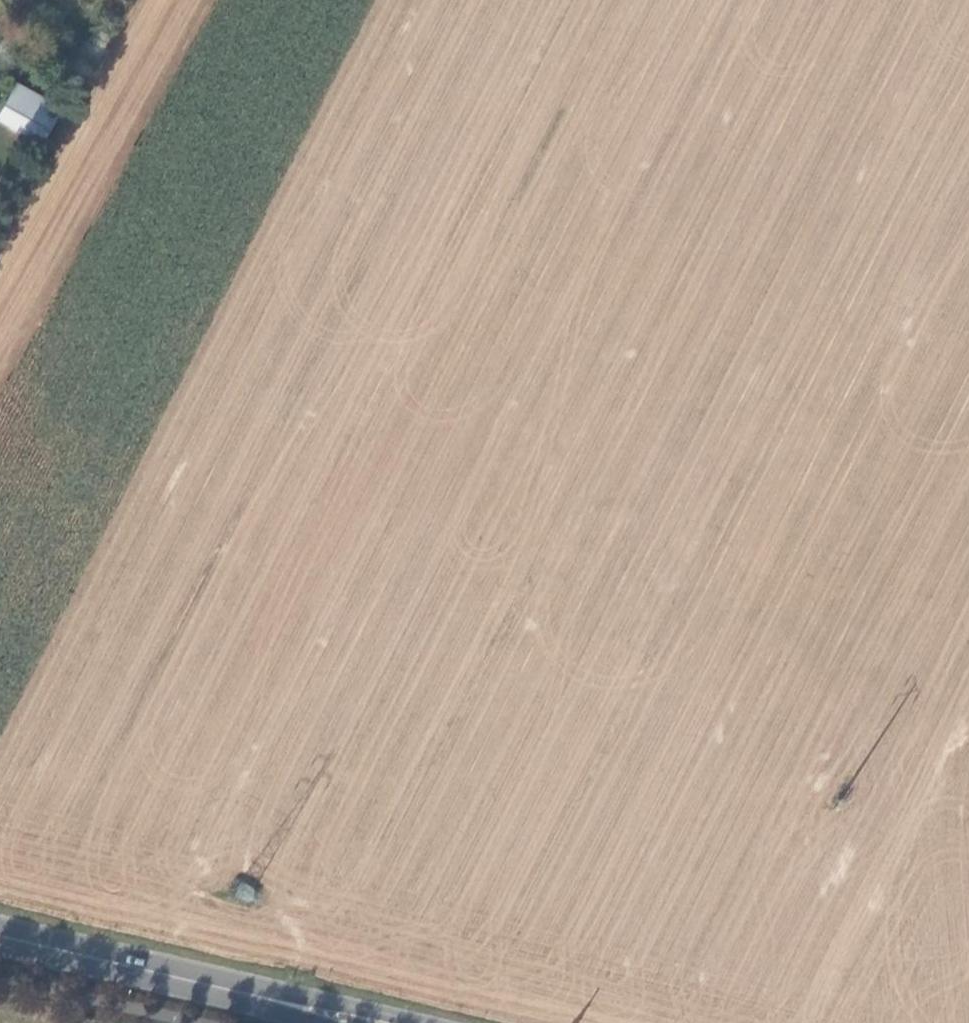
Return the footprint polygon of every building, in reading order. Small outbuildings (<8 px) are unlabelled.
[(9,80),(0,102),(0,117),(38,135),(55,101),(9,80)]
